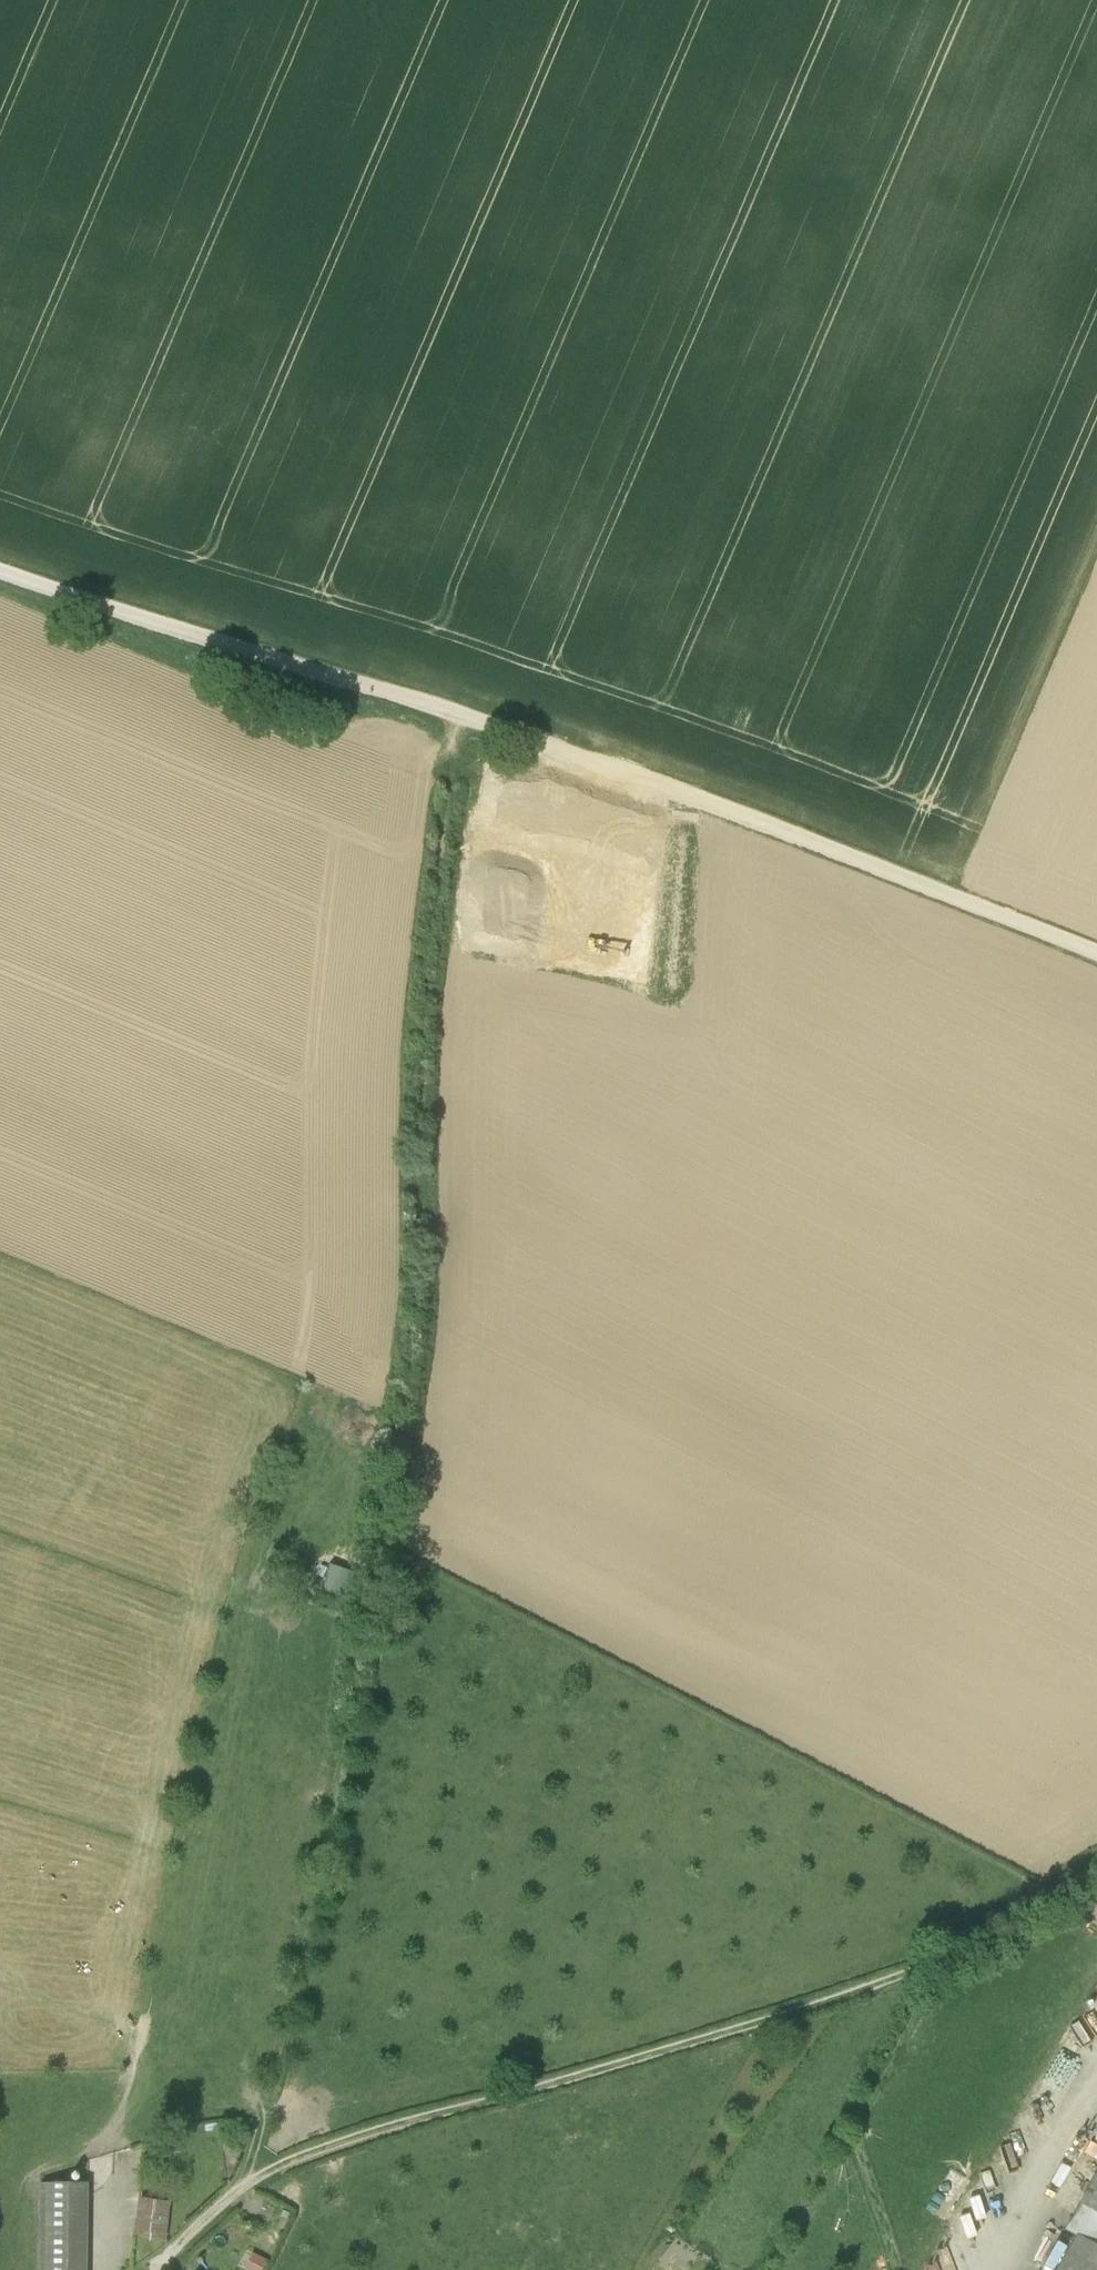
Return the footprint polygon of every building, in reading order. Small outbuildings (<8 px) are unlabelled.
[(1088,1912),(1096,1917),(1096,1894),(1088,1912)] [(1056,2269),(1096,2269),(1096,2174),(1066,2228),(1076,2234),(1056,2269)] [(86,2266),(88,2183),(41,2183),(40,2269),(86,2269),(86,2266)] [(137,2196),(134,2218),(166,2222),(169,2201),(137,2196)] [(252,2252),(243,2269),(246,2269),(261,2269),(266,2259),(252,2252)]
